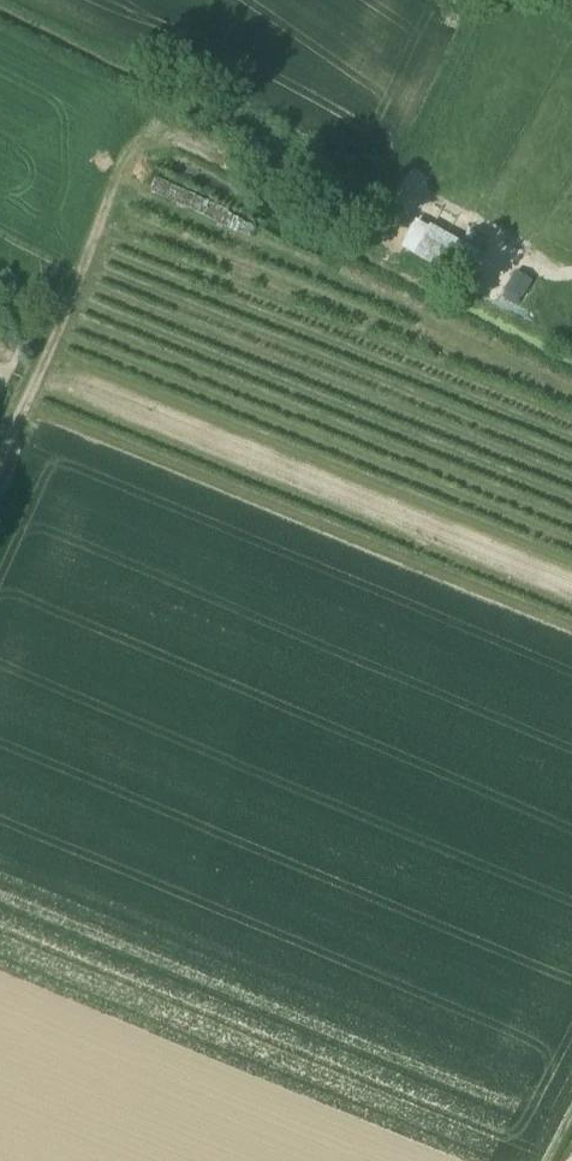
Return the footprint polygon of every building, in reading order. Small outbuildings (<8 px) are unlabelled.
[(415,222),(401,249),(465,284),(481,254),(430,225),(428,229),(415,222)] [(516,272),(505,292),(521,302),(533,282),(516,272)]
